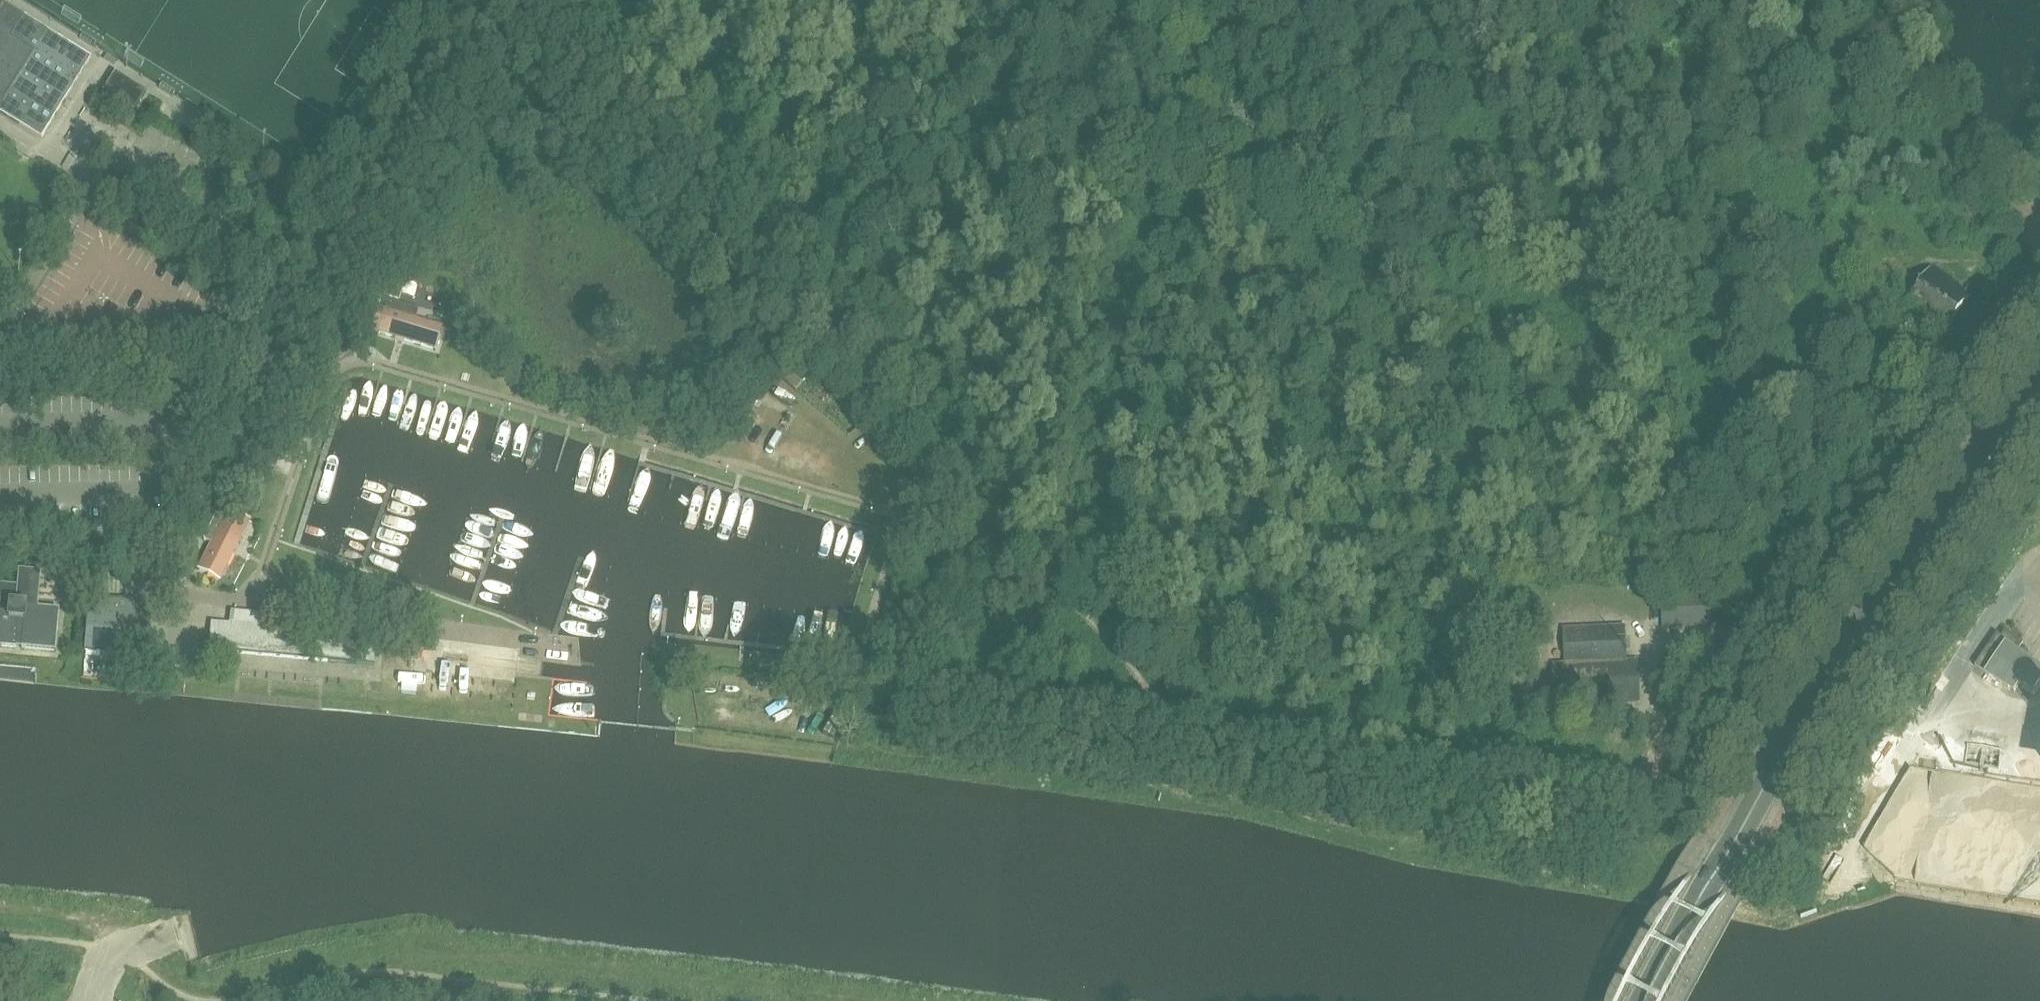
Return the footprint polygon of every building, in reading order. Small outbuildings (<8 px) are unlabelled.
[(0,107),(0,111),(41,138),(65,100),(91,57),(4,2),(2,6),(0,5),(0,97),(4,100),(0,107)] [(147,91),(115,72),(102,92),(134,112),(147,91)] [(1933,268),(1908,304),(1946,330),(1971,294),(1933,268)] [(380,274),(372,294),(400,302),(405,282),(380,274)] [(386,310),(378,307),(371,330),(436,349),(442,326),(415,318),(418,309),(388,300),(386,310)] [(286,451),(258,439),(250,456),(278,469),(286,451)] [(236,503),(221,495),(212,511),(217,513),(217,512),(226,516),(229,509),(232,511),(236,503)] [(219,579),(242,533),(249,519),(245,517),(230,509),(226,516),(217,512),(205,538),(213,542),(199,569),(219,579)] [(56,650),(59,608),(38,606),(41,571),(18,569),(17,585),(0,584),(0,645),(56,650)] [(1708,594),(1663,596),(1664,627),(1709,625),(1708,594)] [(84,650),(148,655),(151,613),(139,612),(139,601),(88,597),(84,650)] [(374,665),(377,638),(312,631),(211,622),(208,649),(374,665)] [(1638,661),(1626,662),(1624,627),(1564,630),(1566,665),(1553,665),(1555,705),(1640,701),(1638,661)] [(1998,633),(1976,666),(2014,693),(2020,683),(2034,693),(2039,683),(2039,670),(2021,656),(2024,652),(2020,649),(2024,643),(2006,631),(2002,636),(1998,633)] [(422,661),(428,662),(430,645),(424,644),(413,643),(411,660),(422,661)]
